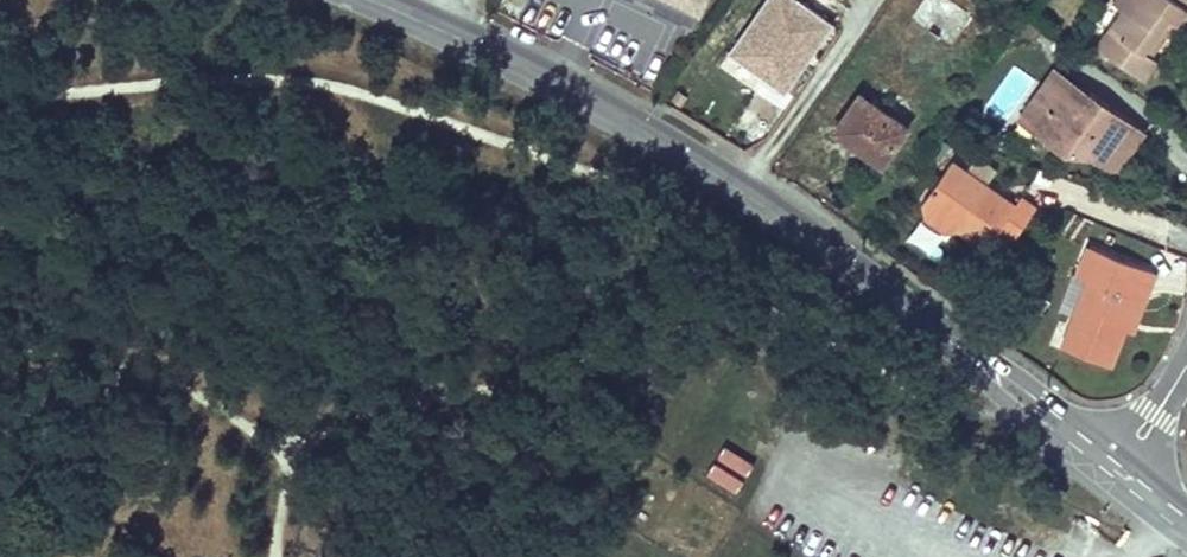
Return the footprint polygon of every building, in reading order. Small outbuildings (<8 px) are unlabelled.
[(699,11),(704,0),(677,0),(699,11)] [(793,0),(767,0),(731,52),(776,85),(800,50),(806,55),(827,24),(793,0)] [(1095,44),(1144,80),(1159,60),(1152,56),(1146,51),(1169,17),(1175,24),(1182,28),(1186,21),(1186,7),(1177,0),(1112,0),(1122,7),(1109,23),(1095,44)] [(1100,17),(1109,23),(1122,7),(1112,0),(1100,17)] [(1152,56),(1175,24),(1169,17),(1146,51),(1152,56)] [(783,89),(806,55),(800,50),(776,85),(783,89)] [(1089,91),(1056,68),(1037,95),(1061,112),(1066,103),(1076,109),(1089,91)] [(1122,162),(1146,129),(1089,91),(1076,109),(1066,103),(1061,112),(1037,95),(1025,110),(1043,122),(1036,131),(1065,152),(1090,155),(1122,162)] [(903,128),(857,96),(834,131),(880,163),(903,128)] [(1043,122),(1025,110),(1019,120),(1036,131),(1043,122)] [(1122,162),(1090,155),(1114,172),(1122,162)] [(1015,205),(954,159),(922,202),(953,224),(985,249),(996,234),(1010,245),(1036,208),(1021,197),(1015,205)] [(953,224),(922,202),(924,216),(943,229),(953,224)] [(1143,300),(1154,271),(1090,246),(1079,276),(1089,280),(1081,301),(1062,348),(1110,366),(1124,329),(1136,298),(1143,300)] [(1079,276),(1072,274),(1065,295),(1081,301),(1089,280),(1079,276)] [(1131,332),(1143,300),(1136,298),(1124,329),(1131,332)] [(706,473),(737,493),(756,462),(724,443),(706,473)]
